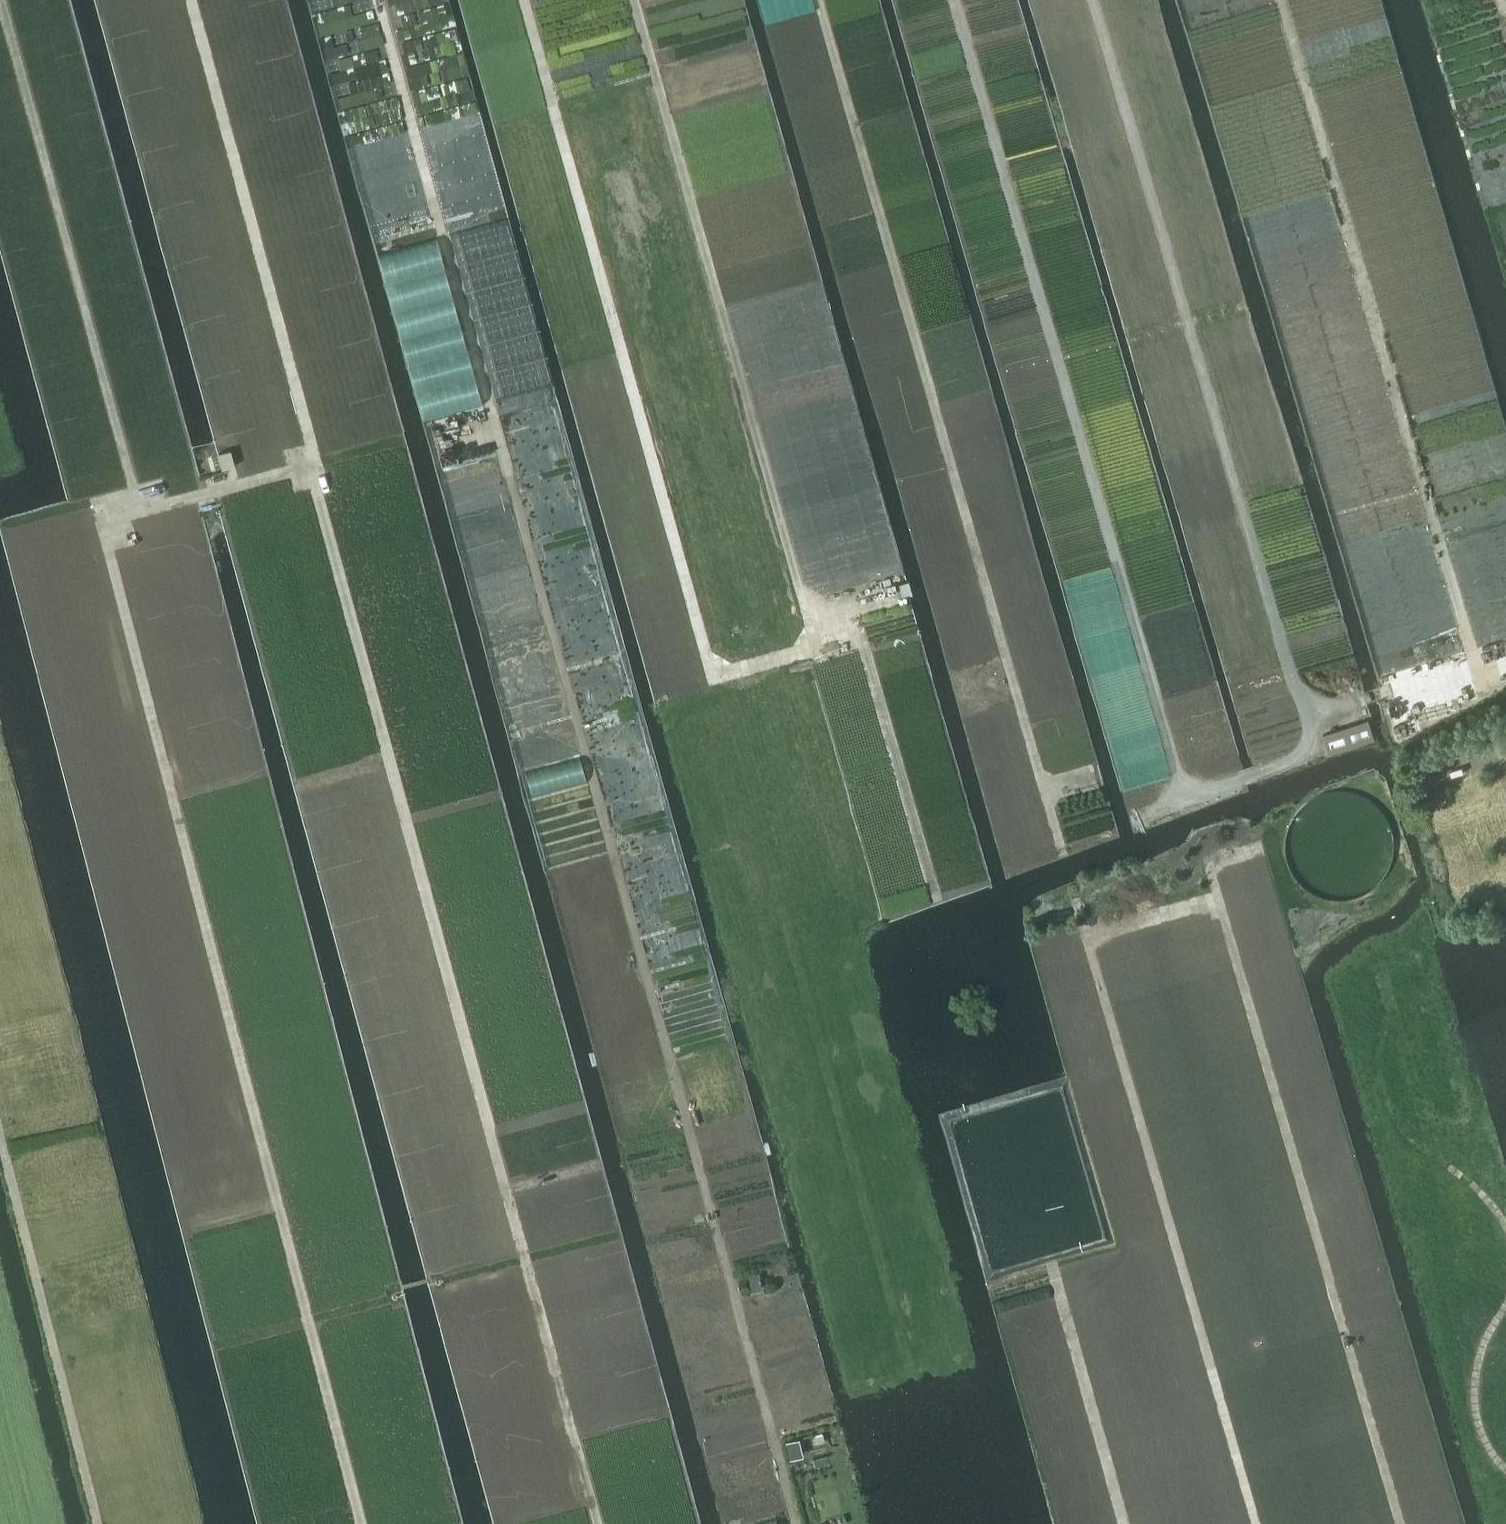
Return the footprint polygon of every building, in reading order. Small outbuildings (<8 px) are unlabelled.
[(436,238),(378,254),(424,420),(482,404),(436,238)] [(217,453),(221,469),(234,466),(230,450),(217,453)] [(759,1283),(757,1273),(750,1275),(753,1285),(759,1283)]
